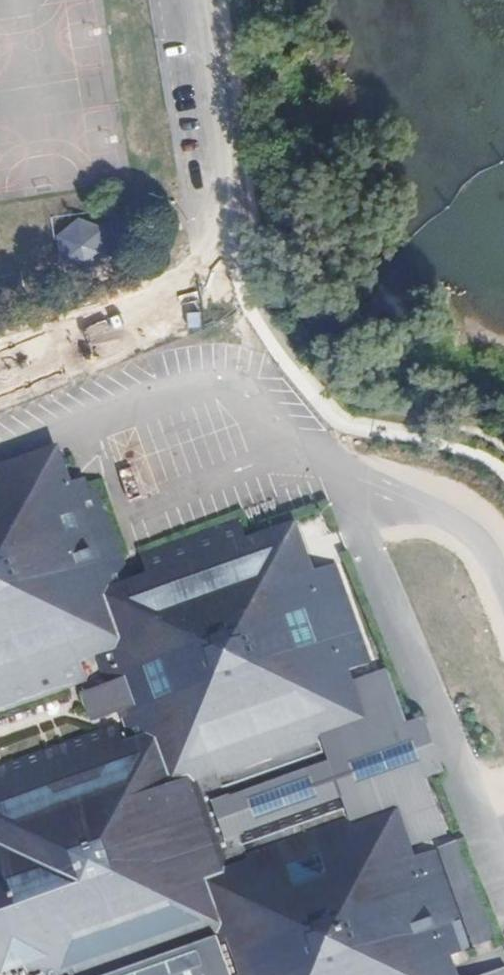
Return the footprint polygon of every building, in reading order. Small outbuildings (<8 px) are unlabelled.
[(113,264),(112,241),(91,230),(68,247),(70,267),(93,280),(113,264)] [(120,233),(112,241),(113,264),(123,271),(120,233)] [(62,450),(0,471),(0,489),(55,470),(68,506),(80,502),(62,450)] [(438,974),(403,873),(391,837),(356,849),(351,835),(347,822),(245,855),(251,874),(239,877),(233,858),(208,783),(218,780),(228,807),(329,772),(321,749),(317,734),(352,723),(339,685),(305,586),(292,548),(256,560),(251,545),(245,529),(148,563),(155,587),(133,594),(99,495),(80,502),(68,506),(55,470),(0,489),(0,717),(91,687),(84,663),(101,656),(113,690),(85,700),(95,729),(123,721),(135,755),(127,759),(119,735),(74,750),(0,775),(0,792),(3,801),(0,802),(0,974),(438,974)] [(319,581),(301,528),(251,545),(256,560),(292,548),(305,586),(319,581)] [(373,674),(344,592),(338,574),(319,581),(305,586),(339,685),(353,681),(373,674)] [(370,733),(353,681),(339,685),(352,723),(317,734),(321,749),(370,733)] [(245,855),(347,822),(343,812),(241,846),(245,855)] [(418,868),(401,819),(351,835),(356,849),(391,837),(403,873),(418,868)] [(474,963),(439,862),(418,868),(403,873),(438,974),(453,969),(474,963)]
